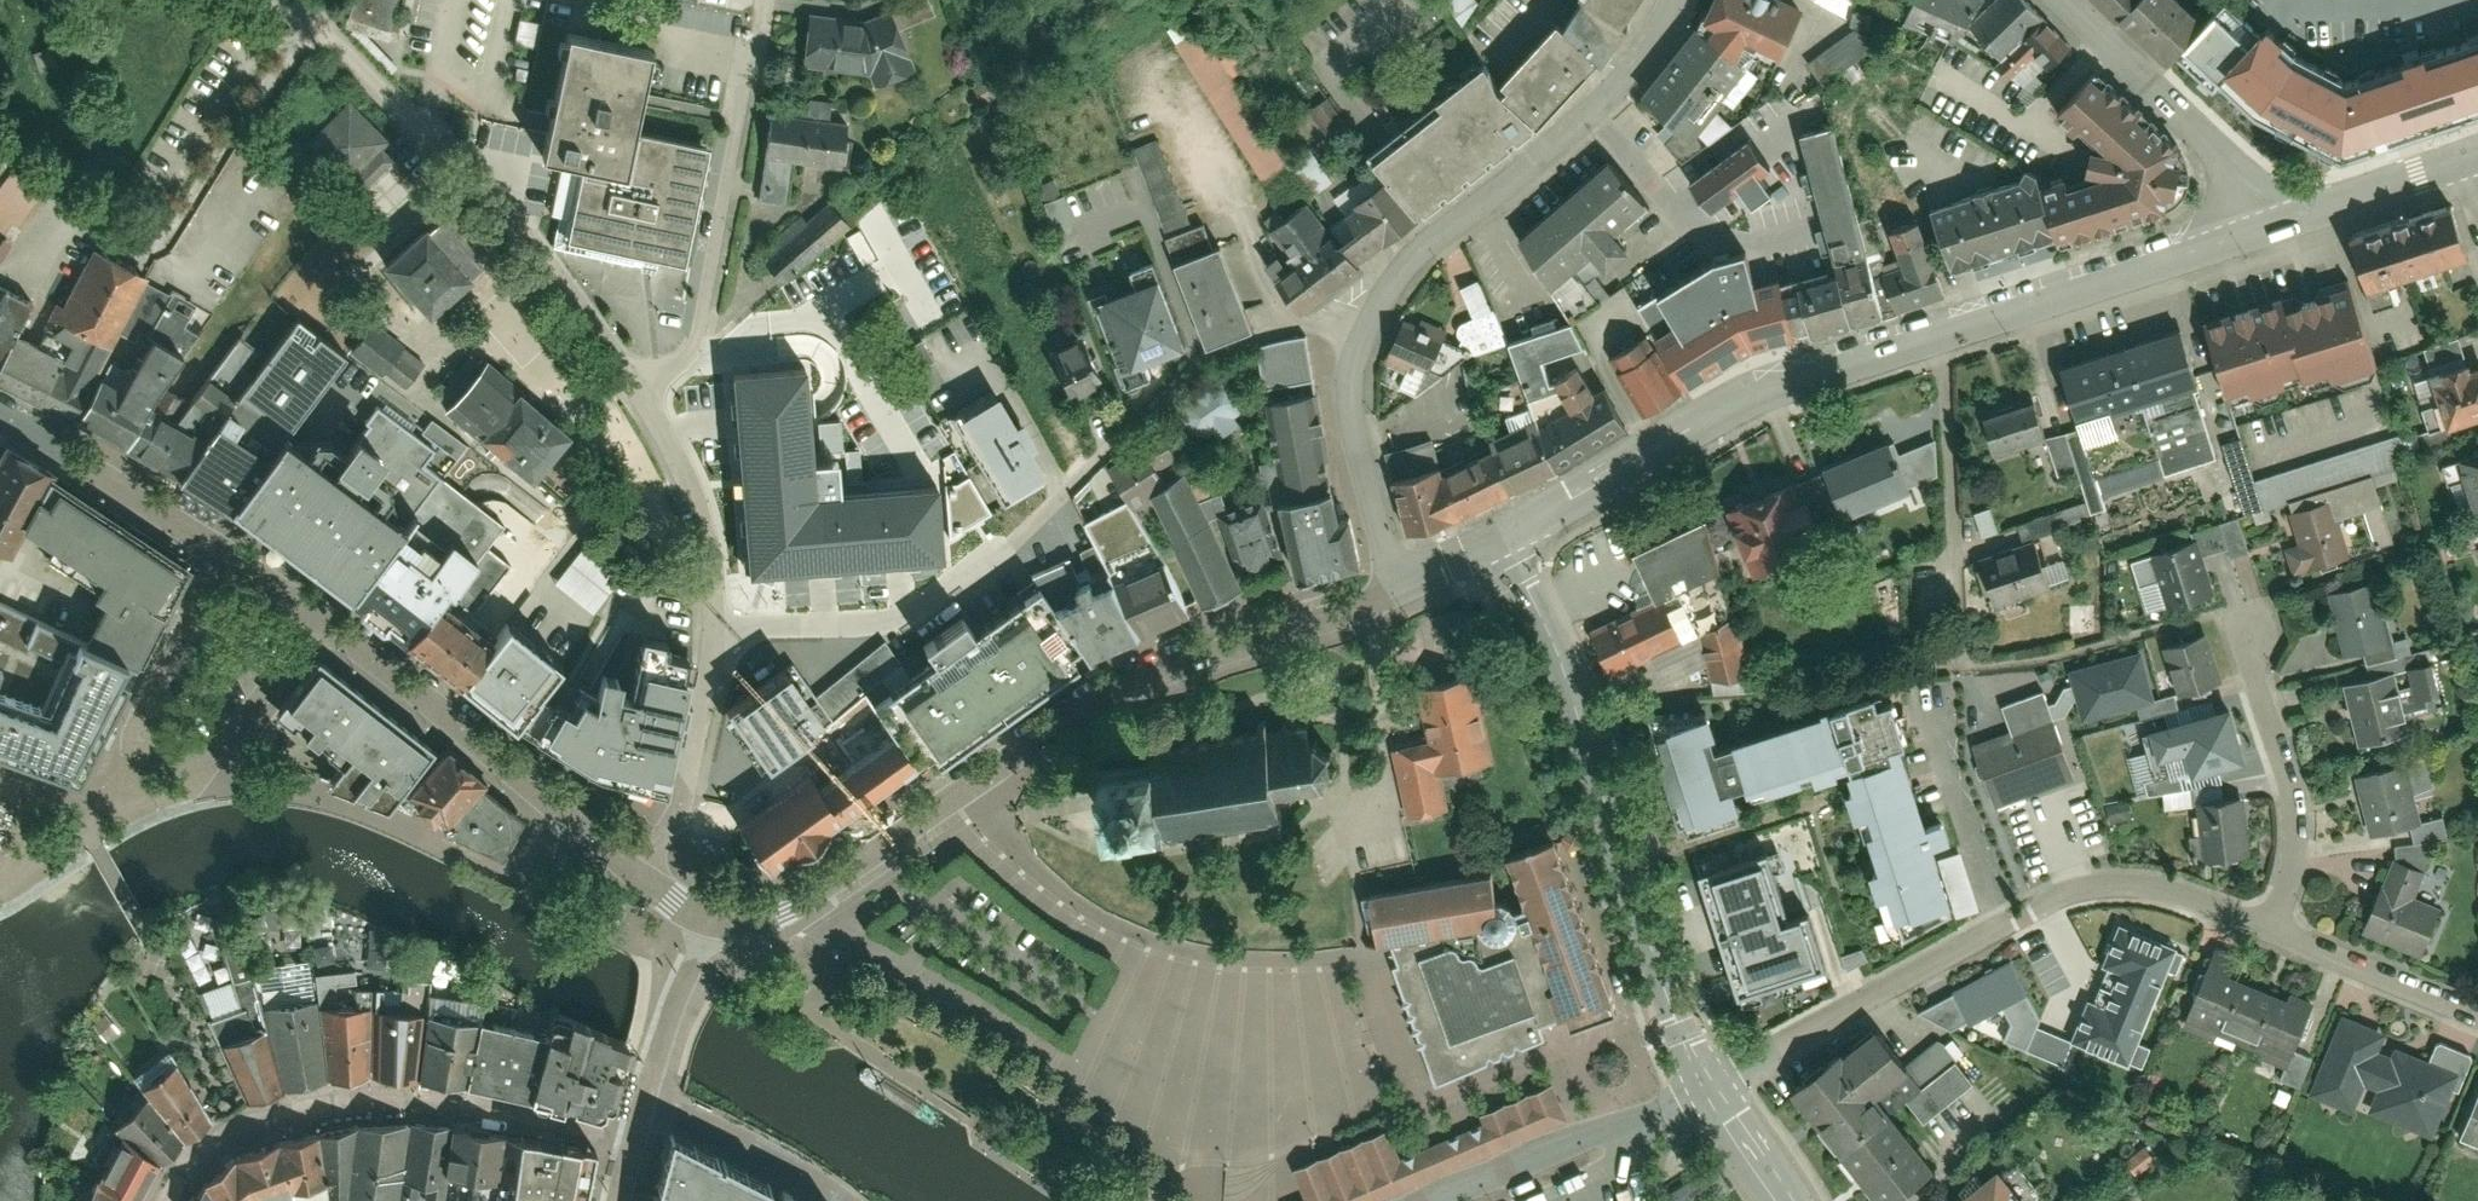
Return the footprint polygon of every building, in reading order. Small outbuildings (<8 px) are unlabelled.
[(349,16),(387,28),(396,0),(354,0),(349,16)] [(1462,21),(1482,6),(1478,0),(1447,0),(1462,21)] [(1594,62),(1599,65),(1624,30),(1620,27),(1639,0),(1583,0),(1584,1),(1562,33),(1594,62)] [(1733,66),(1749,45),(1777,55),(1800,6),(1787,0),(1700,0),(1693,15),(1705,24),(1698,36),(1733,66)] [(1903,4),(1952,29),(1967,0),(1905,0),(1903,4)] [(2028,0),(1978,0),(1963,15),(1993,48),(1995,48),(2036,8),(2028,0)] [(2111,21),(2131,0),(2088,0),(2111,21)] [(2111,21),(2164,69),(2177,54),(2202,26),(2173,0),(2131,0),(2111,21)] [(2345,89),(2298,68),(2223,1),(2202,26),(2177,54),(2210,84),(2215,78),(2261,118),(2342,157),(2477,112),(2477,42),(2345,89)] [(2071,44),(2036,8),(1995,48),(2005,57),(2001,61),(2012,72),(2031,54),(2045,69),(2071,44)] [(863,21),(807,15),(802,69),(865,75),(870,90),(915,72),(887,11),(863,21)] [(1175,35),(1290,209),(1309,197),(1315,193),(1295,162),(1200,19),(1175,35)] [(1871,47),(1855,24),(1805,59),(1822,83),(1871,47)] [(1494,93),(1534,129),(1594,62),(1562,33),(1554,26),(1494,93)] [(1688,28),(1632,96),(1678,133),(1733,66),(1698,36),(1688,28)] [(650,51),(568,34),(543,155),(587,164),(572,238),(686,261),(710,145),(634,129),(650,51)] [(1376,174),(1410,223),(1534,129),(1494,93),(1482,66),(1364,155),(1376,174)] [(2078,165),(2033,179),(2050,234),(2053,241),(2155,205),(2158,189),(2168,191),(2175,161),(2163,156),(2165,142),(2083,66),(2044,110),(2081,144),(2078,165)] [(378,130),(337,90),(290,137),(330,176),(339,166),(355,182),(385,152),(370,138),(378,130)] [(848,124),(769,114),(758,203),(791,207),(797,166),(842,172),(848,124)] [(1847,319),(1881,310),(1866,256),(1826,115),(1793,124),(1832,261),(1847,319)] [(1781,128),(1752,120),(1659,193),(1702,248),(1744,224),(1765,258),(1781,252),(1815,240),(1781,128)] [(1159,141),(1132,152),(1167,235),(1194,224),(1159,141)] [(1295,162),(1315,193),(1319,200),(1342,185),(1318,147),(1295,162)] [(1610,152),(1519,226),(1586,308),(1613,286),(1598,267),(1628,243),(1613,225),(1647,197),(1610,152)] [(2029,166),(1922,199),(1945,268),(2050,234),(2033,179),(2029,166)] [(1322,217),(1353,263),(1410,223),(1376,174),(1348,194),(1350,198),(1322,217)] [(1041,200),(1051,229),(1072,222),(1062,193),(1041,200)] [(1297,262),(1277,276),(1297,306),(1355,267),(1353,263),(1322,217),(1309,197),(1290,209),(1270,222),(1297,262)] [(852,227),(831,201),(808,220),(802,213),(756,250),(782,283),(852,227)] [(2449,201),(2348,233),(2371,305),(2409,294),(2403,277),(2467,257),(2449,201)] [(1912,206),(1881,216),(1891,248),(1866,256),(1881,310),(1940,291),(1912,206)] [(410,221),(365,262),(414,316),(458,275),(455,271),(472,255),(431,210),(414,226),(410,221)] [(1208,226),(1164,243),(1204,343),(1248,325),(1208,226)] [(847,236),(863,264),(875,257),(860,229),(847,236)] [(144,265),(89,237),(51,311),(106,339),(144,265)] [(1710,262),(1632,306),(1686,388),(1748,353),(1794,337),(1778,286),(1754,292),(1742,251),(1710,262)] [(1808,331),(1847,319),(1832,261),(1777,277),(1794,330),(1806,327),(1808,331)] [(67,414),(124,444),(151,391),(202,294),(144,265),(106,339),(67,414)] [(1187,350),(1162,281),(1093,307),(1127,398),(1154,387),(1146,366),(1187,350)] [(3,330),(18,296),(0,287),(0,335),(3,330)] [(2281,295),(2202,322),(2225,389),(2251,380),(2255,392),(2286,381),(2281,368),(2299,362),(2303,375),(2328,366),(2333,380),(2375,366),(2348,288),(2286,310),(2281,295)] [(1456,339),(1464,343),(1500,331),(1483,299),(1448,315),(1456,339)] [(250,359),(171,472),(220,506),(278,423),(335,343),(286,308),(250,359)] [(106,339),(51,311),(40,332),(56,341),(50,354),(3,330),(0,335),(0,379),(67,414),(106,339)] [(1560,311),(1500,331),(1519,392),(1543,383),(1540,374),(1533,354),(1570,342),(1560,311)] [(1393,312),(1378,350),(1403,361),(1408,363),(1412,354),(1440,367),(1464,343),(1456,339),(1393,312)] [(124,444),(171,472),(250,359),(242,353),(255,334),(234,319),(210,353),(175,404),(151,391),(124,444)] [(425,363),(369,321),(352,343),(409,385),(425,363)] [(2168,323),(2056,359),(2074,415),(2090,465),(2151,446),(2157,466),(2209,450),(2168,323)] [(2415,338),(2431,391),(2411,397),(2418,421),(2477,403),(2477,367),(2476,359),(2457,365),(2446,329),(2415,338)] [(1308,335),(1263,342),(1269,387),(1314,380),(1308,335)] [(1641,415),(1676,392),(1640,337),(1605,360),(1641,415)] [(1050,353),(1068,396),(1104,382),(1086,338),(1050,353)] [(1408,363),(1403,361),(1396,382),(1415,389),(1440,367),(1412,354),(1408,363)] [(1543,383),(1519,392),(1532,428),(1549,470),(1613,432),(1566,361),(1540,374),(1543,383)] [(498,391),(465,364),(435,401),(471,430),(467,434),(519,476),(558,428),(503,384),(498,391)] [(937,485),(840,492),(837,459),(812,461),(805,367),(733,372),(749,573),(755,572),(753,578),(762,582),(773,585),(778,570),(943,557),(937,485)] [(1218,380),(1189,400),(1179,407),(1179,419),(1188,435),(1201,437),(1233,419),(1239,411),(1240,401),(1228,381),(1218,380)] [(2037,426),(2023,383),(1972,400),(1986,443),(2037,426)] [(1000,388),(954,412),(1002,502),(1046,479),(1028,444),(1038,439),(1025,414),(1017,419),(1000,388)] [(1286,504),(1302,578),(1360,566),(1350,521),(1339,523),(1325,461),(1333,459),(1319,397),(1270,408),(1282,460),(1265,464),(1269,484),(1274,483),(1279,506),(1286,504)] [(278,423),(220,506),(347,597),(442,465),(430,457),(443,439),(385,398),(374,413),(378,416),(364,435),(354,427),(330,460),(278,423)] [(2074,415),(2055,421),(2068,465),(2079,502),(2099,496),(2090,465),(2074,415)] [(2055,421),(2037,426),(2051,470),(2068,465),(2055,421)] [(2364,464),(2397,454),(2388,426),(2246,471),(2233,428),(2215,434),(2237,504),(2277,492),(2364,464)] [(1486,447),(1503,488),(1549,470),(1532,428),(1486,447)] [(1400,533),(1503,488),(1486,447),(1434,461),(1425,430),(1377,444),(1400,533)] [(2438,451),(2460,516),(2477,510),(2477,438),(2438,451)] [(1164,439),(1106,469),(1120,497),(1127,493),(1146,484),(1180,468),(1164,439)] [(0,444),(0,556),(14,530),(41,479),(46,469),(0,444)] [(1837,530),(1905,504),(1886,454),(1818,480),(1829,507),(1837,530)] [(2290,536),(2276,540),(2284,564),(2296,561),(2297,565),(2341,551),(2329,513),(2347,507),(2357,537),(2384,528),(2364,464),(2277,492),(2290,536)] [(442,465),(347,597),(400,635),(495,504),(442,465)] [(1200,599),(1234,583),(1180,468),(1146,484),(1172,540),(1195,590),(1200,599)] [(969,475),(957,482),(945,483),(950,538),(992,513),(969,475)] [(79,636),(136,661),(183,560),(41,479),(14,530),(91,576),(82,594),(96,601),(79,636)] [(1818,480),(1785,493),(1793,514),(1803,511),(1805,517),(1829,507),(1818,480)] [(1273,553),(1251,495),(1224,505),(1217,488),(1205,492),(1233,568),(1273,553)] [(1138,626),(1184,604),(1180,597),(1155,548),(1127,493),(1120,497),(1081,516),(1109,574),(1138,626)] [(1805,517),(1803,511),(1793,514),(1785,493),(1723,517),(1749,585),(1821,558),(1805,517)] [(1981,496),(1967,501),(1976,527),(1990,522),(1981,496)] [(495,504),(400,635),(457,675),(485,639),(452,615),(459,606),(470,614),(513,555),(492,540),(511,515),(495,504)] [(2185,527),(2136,544),(2157,603),(2212,584),(2199,546),(2219,539),(2221,543),(2240,536),(2229,505),(2183,522),(2185,527)] [(1705,521),(1634,554),(1657,601),(1718,571),(1705,521)] [(2025,534),(1970,553),(1985,596),(2040,576),(2025,534)] [(1195,590),(1172,540),(1155,548),(1180,597),(1195,590)] [(581,541),(553,584),(595,612),(623,568),(581,541)] [(1086,586),(1069,556),(1033,577),(1040,588),(1080,659),(1138,626),(1109,574),(1086,586)] [(1718,571),(1657,601),(1593,631),(1614,675),(1735,617),(1723,570),(1718,571)] [(2365,571),(2318,584),(2335,646),(2382,633),(2365,571)] [(485,639),(457,675),(506,713),(527,687),(575,625),(526,586),(485,639)] [(883,736),(904,768),(916,760),(919,765),(1080,659),(1040,588),(972,632),(964,619),(924,645),(932,658),(902,676),(862,703),(883,736)] [(136,661),(79,636),(0,604),(0,757),(73,785),(136,661)] [(506,713),(580,767),(668,784),(696,638),(632,626),(621,680),(608,678),(610,668),(591,664),(584,699),(571,692),(560,708),(527,687),(506,713)] [(2206,634),(2165,648),(2179,692),(2221,678),(2206,634)] [(1741,638),(1703,639),(1712,679),(1752,678),(1741,638)] [(881,646),(808,696),(819,711),(822,716),(855,693),(862,703),(902,676),(881,646)] [(2072,672),(2084,718),(2153,699),(2141,654),(2072,672)] [(2421,655),(2332,677),(2347,737),(2400,724),(2395,705),(2431,696),(2421,655)] [(427,740),(318,658),(275,711),(339,758),(326,775),(388,799),(427,740)] [(787,665),(719,710),(758,767),(807,735),(800,723),(819,711),(808,696),(787,665)] [(1426,738),(1392,745),(1407,815),(1449,806),(1443,776),(1495,765),(1481,699),(1487,698),(1483,677),(1417,692),(1426,738)] [(2012,730),(1975,744),(1996,803),(2074,775),(2043,690),(2003,705),(2012,730)] [(1893,929),(1951,909),(1929,847),(1946,841),(1935,809),(1919,815),(1896,748),(1906,744),(1890,699),(1877,703),(1874,693),(1831,708),(1829,704),(1817,708),(1819,712),(1712,749),(1708,737),(1712,736),(1704,713),(1647,733),(1682,832),(1738,812),(1734,801),(1748,796),(1750,803),(1834,774),(1832,770),(1847,765),(1854,787),(1843,791),(1855,825),(1863,823),(1878,866),(1872,869),(1893,929)] [(2230,710),(2142,734),(2155,779),(2193,768),(2194,773),(2244,759),(2230,710)] [(1311,744),(1309,725),(1289,727),(1288,720),(1284,720),(1285,728),(1269,731),(1267,718),(1259,720),(1260,730),(1234,734),(1233,726),(1228,727),(1230,735),(1200,741),(1199,733),(1194,734),(1195,741),(1160,747),(1152,739),(1146,743),(1154,753),(1156,761),(1101,770),(1104,790),(1102,790),(1104,799),(1105,808),(1106,808),(1110,826),(1156,819),(1156,821),(1152,825),(1153,833),(1159,837),(1172,836),(1171,829),(1208,824),(1209,834),(1214,833),(1213,823),(1233,820),(1236,838),(1259,835),(1256,817),(1274,814),(1275,824),(1285,822),(1279,789),(1302,785),(1304,794),(1316,792),(1314,783),(1320,782),(1323,788),(1327,786),(1324,780),(1331,771),(1337,772),(1338,769),(1332,766),(1329,755),(1335,752),(1332,749),(1328,752),(1318,745),(1320,739),(1316,738),(1315,744),(1311,744)] [(797,773),(734,817),(765,863),(904,768),(883,736),(807,788),(797,773)] [(478,778),(427,740),(388,799),(443,826),(478,778)] [(2395,754),(2344,768),(2360,826),(2400,815),(2403,830),(2418,827),(2437,822),(2432,805),(2412,809),(2395,754)] [(523,811),(478,778),(443,826),(497,852),(523,811)] [(2231,790),(2188,796),(2196,850),(2239,844),(2231,790)] [(2382,849),(2352,922),(2413,946),(2432,898),(2406,888),(2416,862),(2421,843),(2418,827),(2403,830),(2380,834),(2382,849)] [(1397,968),(1438,1080),(1548,1041),(1543,1027),(1563,1020),(1566,1030),(1616,1012),(1550,844),(1503,859),(1515,890),(1498,894),(1495,875),(1367,898),(1378,949),(1398,946),(1403,965),(1397,968)] [(1699,875),(1719,934),(1787,911),(1767,852),(1699,875)] [(1719,934),(1740,996),(1826,967),(1808,914),(1790,920),(1787,911),(1719,934)] [(2177,947),(2120,924),(2104,964),(2119,970),(2112,988),(2102,984),(2095,1001),(2089,999),(2073,1040),(2130,1063),(2177,947)] [(2228,947),(2206,938),(2175,1016),(2276,1056),(2270,1071),(2289,1078),(2302,1047),(2288,1041),(2307,992),(2280,982),(2277,989),(2220,967),(2228,947)] [(2011,959),(1953,990),(1970,1021),(2002,1004),(2012,1022),(2004,1040),(2028,1050),(2042,1017),(2011,959)] [(284,1088),(264,1011),(255,976),(205,991),(216,1018),(208,1021),(247,1102),(284,1088)] [(457,1085),(468,1021),(471,1002),(422,993),(420,1011),(412,1079),(457,1085)] [(328,1079),(323,1009),(323,998),(264,1011),(284,1088),(328,1079)] [(2380,1026),(2332,1007),(2301,1085),(2342,1101),(2351,1077),(2368,1083),(2361,1102),(2424,1127),(2442,1081),(2449,1084),(2464,1047),(2428,1032),(2421,1051),(2389,1038),(2385,1047),(2373,1042),(2380,1026)] [(369,1075),(370,1009),(323,1009),(328,1079),(369,1075)] [(412,1079),(420,1011),(370,1009),(369,1075),(412,1079)] [(625,1049),(551,1016),(544,1038),(524,1099),(602,1120),(625,1049)] [(524,1099),(544,1038),(468,1021),(457,1085),(524,1099)] [(1787,1096),(1872,1200),(1890,1200),(1928,1171),(1880,1112),(1898,1097),(1918,1122),(1969,1081),(1932,1035),(1899,1062),(1871,1028),(1787,1096)] [(206,1117),(173,1064),(138,1090),(145,1099),(179,1139),(206,1117)] [(2450,1130),(2477,1141),(2477,1064),(2450,1130)] [(1553,1083),(1480,1113),(1483,1122),(1402,1157),(1302,1197),(1294,1200),(1373,1200),(1568,1119),(1553,1083)] [(179,1139),(145,1099),(112,1130),(123,1139),(153,1162),(179,1139)] [(404,1123),(359,1125),(355,1200),(396,1197),(399,1179),(404,1123)] [(443,1125),(404,1123),(399,1179),(436,1183),(437,1175),(443,1125)] [(319,1130),(320,1200),(347,1200),(355,1200),(359,1125),(319,1130)] [(496,1131),(443,1125),(437,1175),(487,1182),(496,1131)] [(1390,1128),(1290,1168),(1302,1197),(1402,1157),(1390,1128)] [(197,1189),(208,1200),(320,1200),(319,1130),(266,1139),(228,1156),(197,1189)] [(496,1131),(487,1182),(484,1200),(579,1200),(589,1147),(496,1131)] [(123,1139),(97,1182),(131,1200),(133,1200),(153,1162),(123,1139)] [(777,1192),(774,1199),(760,1192),(764,1186),(714,1162),(712,1167),(705,1163),(707,1159),(662,1140),(653,1173),(657,1174),(656,1182),(652,1181),(650,1200),(797,1200),(777,1192)] [(1997,1177),(1967,1200),(2017,1200),(1997,1177)] [(97,1182),(93,1181),(84,1200),(131,1200),(97,1182)] [(189,1200),(208,1200),(197,1189),(189,1200)]
